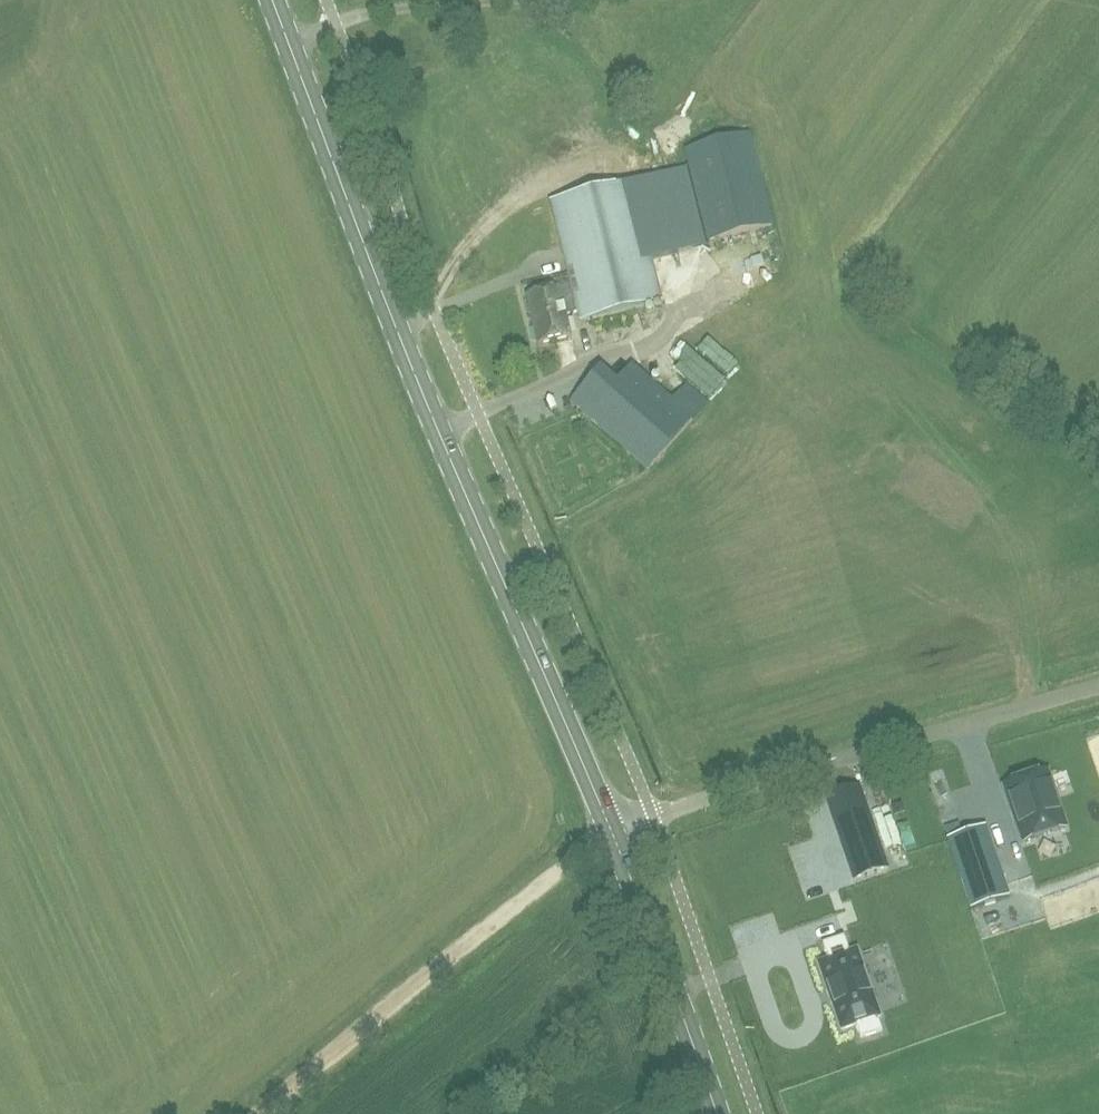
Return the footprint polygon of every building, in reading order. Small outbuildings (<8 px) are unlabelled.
[(709,242),(773,228),(752,137),(688,152),(709,242)] [(581,319),(662,299),(653,260),(680,254),(662,176),(554,201),(571,273),(553,277),(556,289),(527,296),(538,344),(571,336),(566,314),(579,311),(581,319)] [(671,401),(632,366),(618,381),(601,366),(570,400),(587,416),(647,469),(707,403),(686,384),(671,401)] [(1045,773),(1007,786),(1026,841),(1064,828),(1045,773)] [(855,878),(886,868),(858,786),(827,797),(855,878)] [(1009,897),(985,827),(948,840),(972,910),(1009,897)] [(828,960),(819,963),(842,1030),(856,1025),(861,1038),(882,1031),(878,1017),(880,1017),(857,950),(850,953),(844,936),(823,944),(828,960)]
